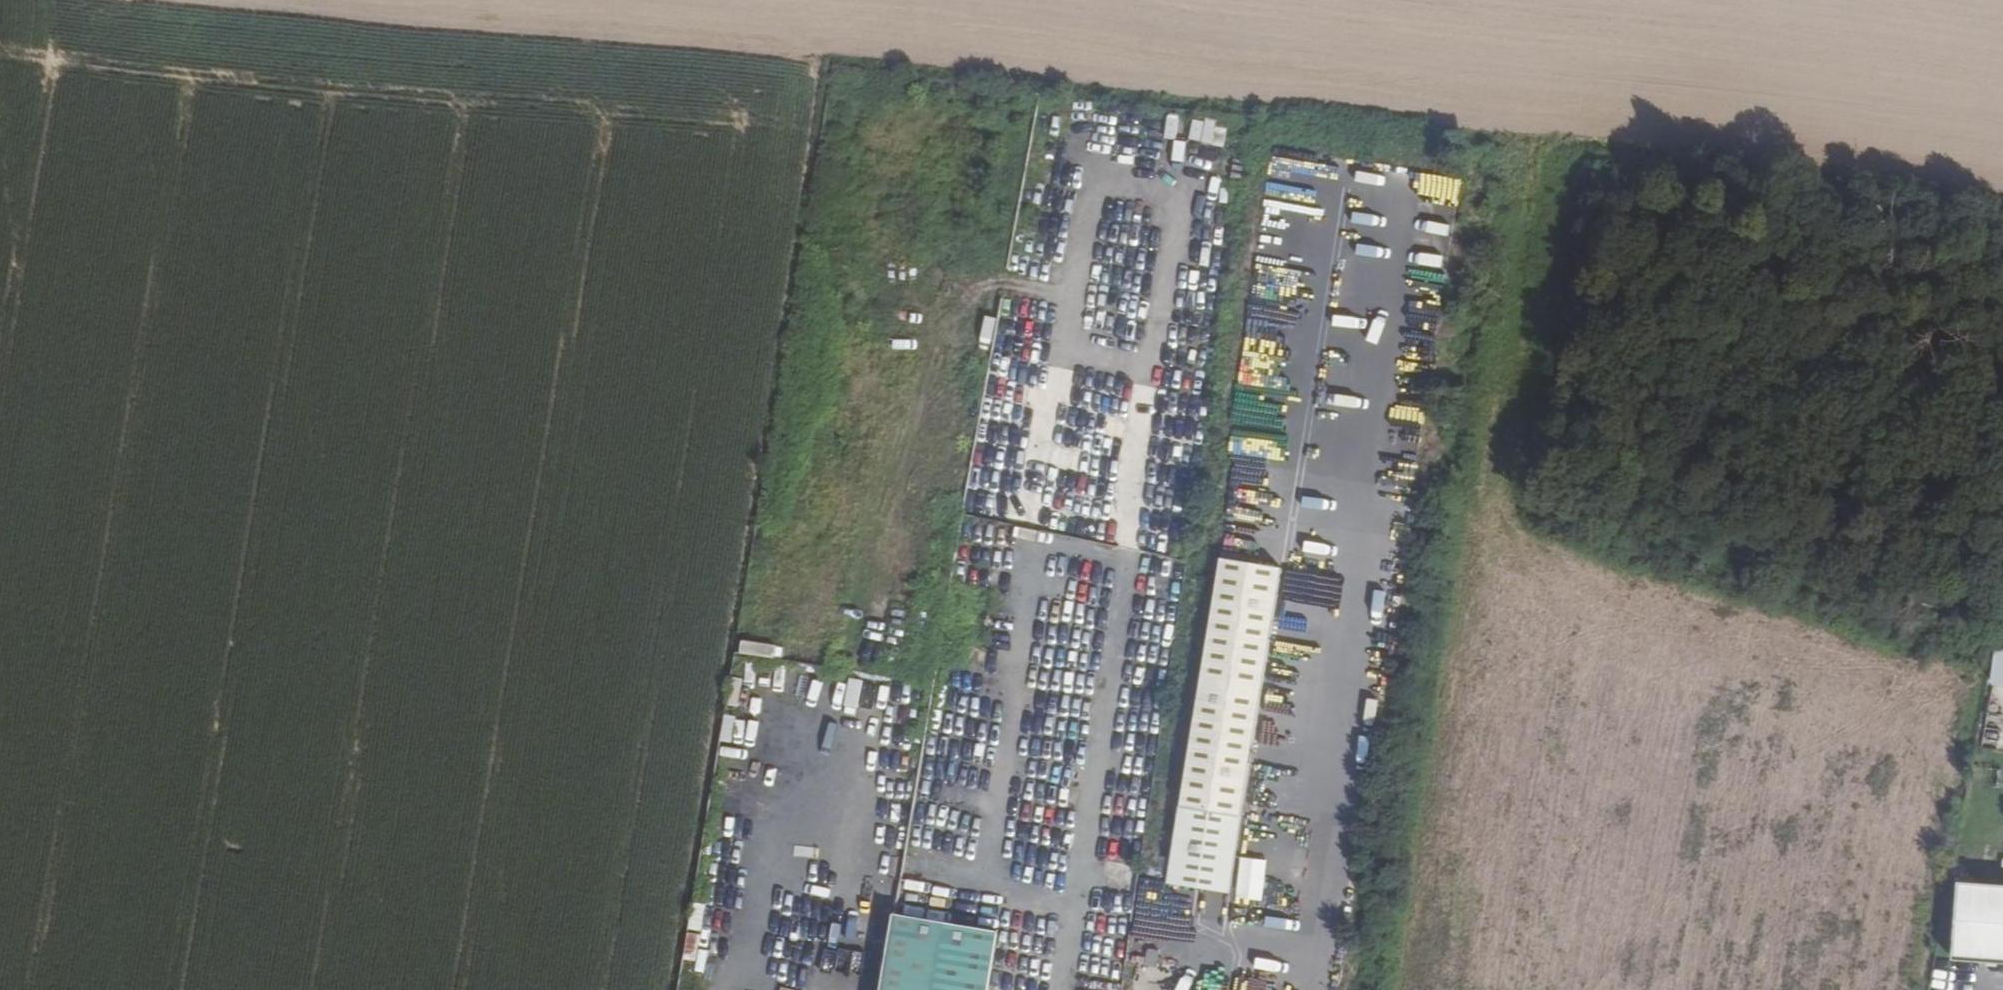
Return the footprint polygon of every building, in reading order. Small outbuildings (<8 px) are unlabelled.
[(1170,115),(1167,138),(1189,141),(1189,142),(1227,146),(1230,121),(1170,115)] [(1227,558),(1188,805),(1176,883),(1234,893),(1246,815),(1285,567),(1227,558)] [(1963,882),(1957,958),(2002,962),(2002,884),(1963,882)] [(900,913),(888,989),(995,989),(1004,929),(900,913)] [(838,975),(816,970),(812,989),(835,989),(838,975)]
